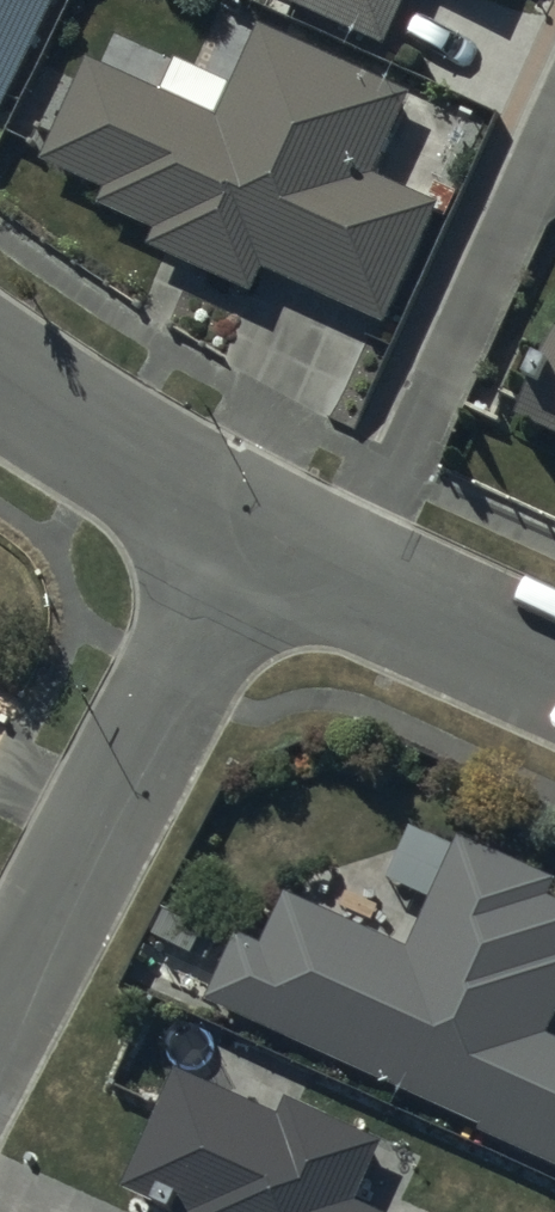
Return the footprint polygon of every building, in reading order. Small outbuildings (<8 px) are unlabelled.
[(57,7),(53,5),(55,0),(0,0),(0,123),(57,7)] [(277,10),(383,60),(412,0),(282,0),(277,10)] [(488,13),(494,0),(460,0),(488,13)] [(178,71),(162,104),(91,71),(44,174),(106,202),(100,216),(154,241),(146,258),(249,305),(260,282),(382,338),(437,216),(374,188),(411,106),(260,37),(233,96),(178,71)] [(516,434),(554,453),(554,358),(516,434)] [(240,945),(210,1011),(483,1135),(479,1144),(554,1178),(554,1049),(546,1045),(554,1026),(554,911),(550,908),(554,897),(554,896),(460,852),(411,961),(288,905),(264,956),(240,945)] [(177,1084),(127,1199),(156,1211),(358,1211),(383,1154),(288,1112),(280,1130),(177,1084)]
